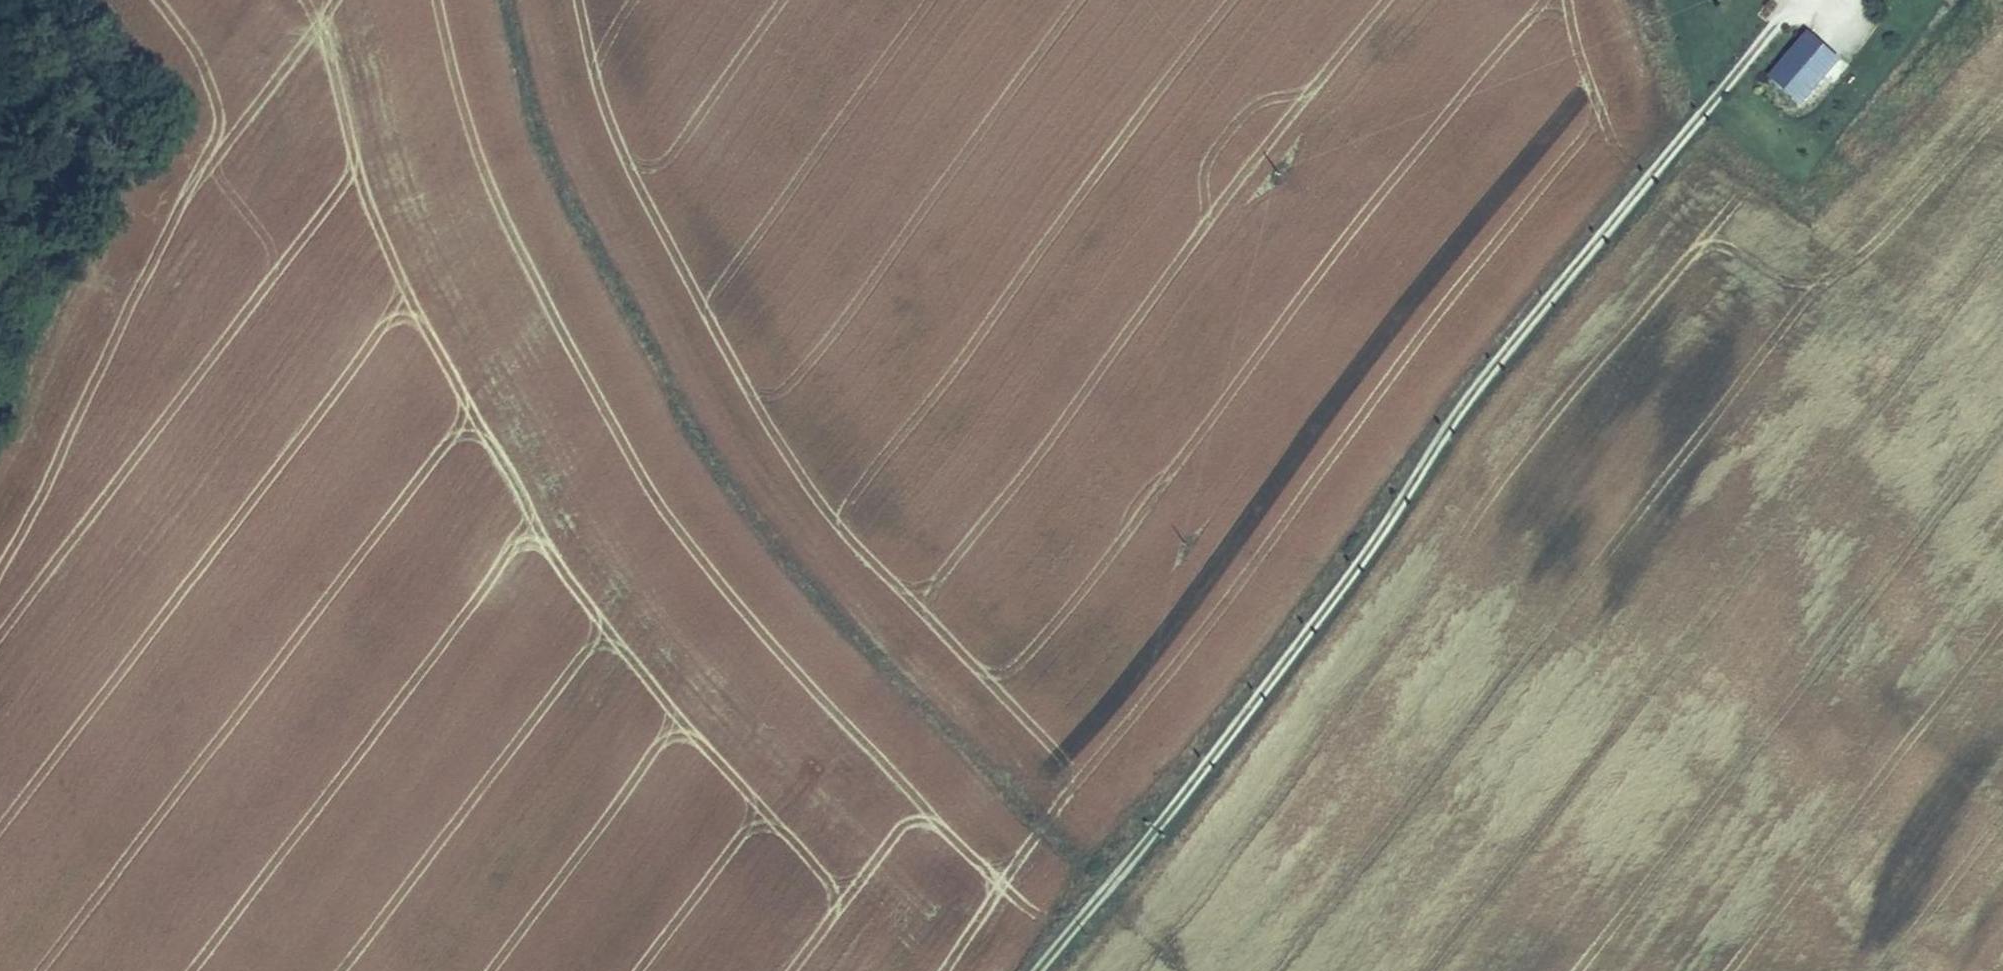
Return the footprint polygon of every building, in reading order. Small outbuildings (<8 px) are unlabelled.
[(1808,32),(1771,77),(1802,102),(1839,58),(1808,32)]
